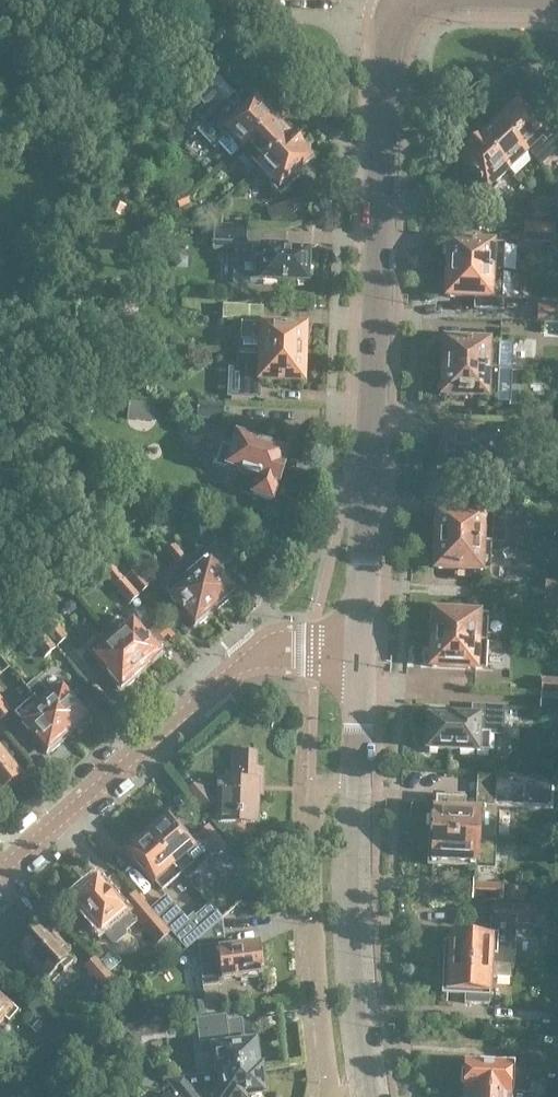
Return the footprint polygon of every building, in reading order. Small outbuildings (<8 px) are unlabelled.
[(210,85),(210,84),(197,97),(206,106),(196,115),(205,125),(198,131),(214,148),(218,144),(231,158),(241,148),(272,119),(271,117),(271,114),(266,109),(263,109),(254,100),(239,115),(225,101),(232,95),(216,79),(210,85)] [(500,121),(498,122),(527,153),(542,139),(545,143),(554,135),(536,116),(532,120),(517,104),(508,112),(505,112),(500,117),(500,121)] [(274,121),(272,119),(241,148),(258,167),(290,137),(289,137),(282,129),(282,126),(277,120),(274,121)] [(488,132),(480,139),(509,170),(527,153),(498,122),(496,124),(493,123),(488,128),(488,132)] [(291,135),(289,137),(290,137),(258,167),(272,181),(269,185),(279,196),(298,178),(294,174),(310,159),(303,151),(305,150),(302,147),(302,143),(297,138),(294,138),(291,135)] [(480,139),(478,137),(475,140),(472,140),(467,145),(467,148),(464,151),(466,153),(458,160),(473,176),(468,180),(486,198),(497,188),(494,184),(509,170),(480,139)] [(179,209),(190,204),(186,194),(175,199),(179,209)] [(127,207),(111,201),(107,212),(122,218),(127,207)] [(289,202),(266,211),(272,227),(289,227),(297,224),(289,202)] [(529,212),(537,220),(544,212),(537,205),(529,212)] [(524,223),(523,242),(553,243),(553,225),(524,223)] [(245,248),(245,247),(245,244),(246,244),(247,226),(214,225),(213,248),(236,249),(236,248),(245,248)] [(452,261),(451,270),(503,272),(504,245),(450,242),(450,245),(447,246),(446,256),(449,258),(449,260),(452,261)] [(245,248),(236,248),(236,249),(235,284),(262,285),(262,282),(307,283),(307,279),(310,277),(310,268),(308,265),(308,252),(297,251),(297,246),(285,245),(285,249),(245,248)] [(447,297),(477,298),(477,309),(501,311),(503,272),(451,270),(451,279),(448,278),(448,281),(445,282),(445,293),(447,294),(447,297)] [(537,319),(557,320),(557,306),(538,305),(537,319)] [(244,320),(243,352),(300,354),(300,345),(304,345),(304,342),(306,340),(306,331),(304,329),(304,327),(265,325),(265,307),(228,306),(228,320),(244,320)] [(447,359),(447,368),(499,370),(500,343),(445,341),(445,344),(442,345),(442,355),(445,356),(444,359),(447,359)] [(300,364),(300,354),(243,352),(242,371),(248,372),(247,380),(235,380),(235,397),(260,398),(261,381),(302,383),(302,380),(305,379),(305,369),(303,367),(303,364),(300,364)] [(512,371),(499,370),(447,368),(447,377),(444,377),(444,380),(441,381),(440,391),(443,393),(443,395),(497,398),(497,403),(510,404),(512,371)] [(152,417),(153,403),(130,402),(130,417),(152,417)] [(223,426),(223,403),(197,403),(196,425),(223,426)] [(286,454),(236,437),(225,470),(256,480),(251,496),(272,502),(284,467),(282,466),(286,454)] [(440,532),(439,541),(491,543),(492,516),(438,514),(438,516),(435,517),(434,527),(437,529),(437,532),(440,532)] [(205,559),(186,575),(214,608),(224,600),(225,602),(233,595),(232,594),(234,591),(217,571),(233,557),(219,541),(202,556),(205,559)] [(490,571),(491,543),(439,541),(439,550),(436,550),(436,553),(433,554),(433,564),(436,566),(435,568),(490,571)] [(184,557),(174,546),(166,552),(176,564),(184,557)] [(114,566),(104,576),(114,588),(129,604),(140,595),(125,579),(119,571),(114,566)] [(136,569),(125,579),(140,595),(150,585),(136,569)] [(205,617),(214,608),(186,575),(178,582),(172,575),(160,585),(166,593),(194,626),(197,623),(199,625),(206,619),(205,617)] [(545,595),(557,595),(557,581),(545,580),(545,595)] [(545,595),(544,609),(557,610),(557,595),(545,595)] [(435,631),(435,640),(487,642),(488,615),(433,612),(433,614),(430,616),(430,626),(433,628),(432,631),(435,631)] [(50,618),(38,628),(55,648),(67,638),(50,618)] [(132,622),(112,639),(141,672),(150,664),(152,665),(159,659),(158,657),(161,654),(132,622)] [(44,658),(55,648),(38,628),(26,638),(44,658)] [(132,680),(141,672),(112,639),(105,645),(100,639),(87,650),(92,656),(92,657),(121,689),(123,687),(126,688),(132,682),(132,680)] [(485,670),(487,642),(435,640),(434,649),(432,649),(431,651),(429,653),(428,663),(431,665),(431,667),(485,670)] [(26,688),(32,695),(67,735),(76,727),(78,729),(86,722),(84,720),(87,718),(59,685),(47,695),(35,680),(26,688)] [(541,694),(557,695),(557,681),(541,680),(541,694)] [(541,694),(540,709),(557,710),(557,695),(541,694)] [(57,743),(67,735),(32,695),(25,702),(31,709),(18,720),(47,753),(50,750),(51,752),(59,745),(57,743)] [(425,733),(425,745),(427,747),(427,750),(489,752),(490,732),(498,733),(502,733),(504,706),(472,704),(472,715),(454,715),(454,712),(440,711),(440,719),(429,718),(428,731),(425,733)] [(0,752),(0,793),(4,790),(5,792),(17,782),(15,781),(20,777),(5,758),(1,753),(0,752)] [(218,815),(234,815),(256,816),(257,793),(253,792),(254,783),(261,783),(261,770),(254,770),(255,754),(233,753),(232,781),(219,781),(219,787),(201,786),(199,783),(188,792),(204,812),(215,803),(219,803),(218,815)] [(477,774),(476,798),(495,799),(497,799),(507,799),(508,776),(477,774)] [(431,815),(430,827),(434,830),(434,835),(493,838),(495,799),(476,798),(476,806),(465,806),(466,798),(435,797),(435,813),(431,815)] [(159,821),(146,833),(181,874),(184,877),(210,855),(192,835),(186,840),(185,838),(186,837),(176,825),(175,826),(168,818),(161,824),(159,821)] [(208,826),(198,834),(217,857),(228,848),(208,826)] [(162,891),(181,874),(146,833),(133,844),(135,847),(128,852),(135,860),(134,861),(145,874),(146,873),(162,891)] [(434,835),(432,866),(450,867),(450,862),(475,863),(475,867),(493,868),(494,838),(493,838),(434,835)] [(103,890),(97,882),(89,888),(86,890),(84,887),(74,896),(76,898),(74,901),(100,931),(101,931),(107,938),(111,943),(115,943),(124,935),(124,931),(120,927),(129,919),(116,905),(117,904),(104,889),(103,890)] [(503,885),(472,884),(471,899),(502,901),(503,885)] [(504,901),(525,902),(526,888),(505,888),(504,901)] [(170,934),(136,894),(122,905),(156,945),(170,934)] [(185,950),(197,940),(221,920),(210,907),(189,925),(168,900),(153,913),(185,950)] [(551,908),(537,908),(494,905),(493,920),(514,921),(536,922),(536,929),(550,929),(551,908)] [(225,948),(221,920),(197,940),(203,986),(202,986),(202,987),(218,986),(217,985),(223,985),(222,980),(263,975),(259,944),(225,948)] [(493,920),(492,934),(475,933),(475,938),(449,936),(449,941),(445,943),(445,955),(448,957),(448,961),(511,964),(512,954),(514,921),(493,920)] [(48,939),(40,930),(21,947),(23,948),(17,954),(43,983),(59,968),(63,972),(72,964),(62,953),(63,951),(50,937),(48,939)] [(121,963),(112,952),(99,964),(108,974),(121,963)] [(117,985),(94,959),(85,967),(108,993),(117,985)] [(511,966),(448,963),(448,975),(444,977),(443,988),(447,991),(447,994),(464,995),(464,1004),(489,1005),(490,977),(511,978),(511,966)] [(0,998),(0,1023),(3,1019),(9,1023),(17,1012),(0,998)] [(48,1011),(35,1000),(27,1009),(40,1020),(48,1011)] [(198,1033),(235,1029),(240,1028),(237,1010),(196,1015),(198,1033)] [(254,1042),(237,1044),(235,1044),(235,1043),(237,1043),(235,1029),(198,1033),(201,1052),(203,1052),(205,1072),(210,1071),(211,1073),(257,1067),(256,1057),(259,1057),(257,1044),(254,1044),(254,1042)] [(465,1086),(465,1091),(512,1092),(514,1062),(481,1061),(481,1065),(466,1065),(466,1070),(462,1072),(461,1084),(465,1086)] [(258,1067),(258,1068),(212,1074),(213,1086),(220,1085),(221,1096),(245,1096),(264,1094),(264,1091),(267,1091),(265,1078),(262,1078),(261,1067),(258,1067)] [(59,1072),(50,1081),(58,1089),(67,1079),(59,1072)] [(182,1078),(166,1080),(180,1096),(197,1096),(182,1078)] [(530,1082),(529,1094),(532,1094),(545,1094),(546,1083),(530,1082)]
